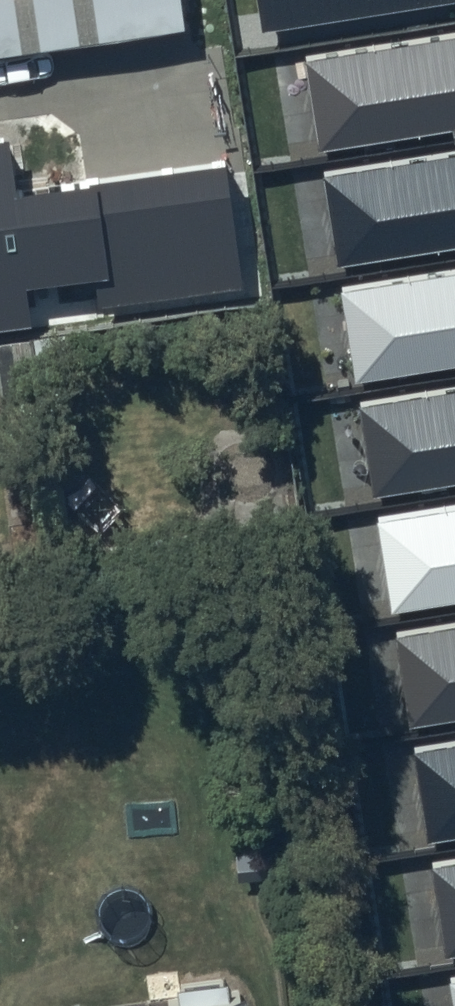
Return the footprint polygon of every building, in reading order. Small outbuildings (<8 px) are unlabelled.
[(182,23),(179,0),(0,0),(0,51),(182,23)] [(262,33),(454,2),(454,0),(257,0),(262,33)] [(305,58),(319,155),(454,134),(454,137),(454,35),(305,58)] [(31,327),(25,290),(94,281),(101,310),(246,291),(226,166),(15,196),(5,138),(0,139),(0,332),(31,327)] [(321,173),(336,269),(454,252),(454,152),(321,173)] [(341,290),(355,387),(454,372),(454,272),(341,290)] [(360,405),(375,502),(454,490),(454,390),(360,405)] [(376,518),(390,615),(454,605),(454,506),(376,518)] [(395,632),(409,729),(454,722),(454,623),(395,632)] [(415,748),(429,844),(454,840),(454,741),(415,748)] [(431,863),(446,959),(454,958),(454,859),(431,863)] [(248,993),(226,995),(224,978),(181,982),(182,1001),(144,1005),(145,1005),(249,1005),(248,993)]
